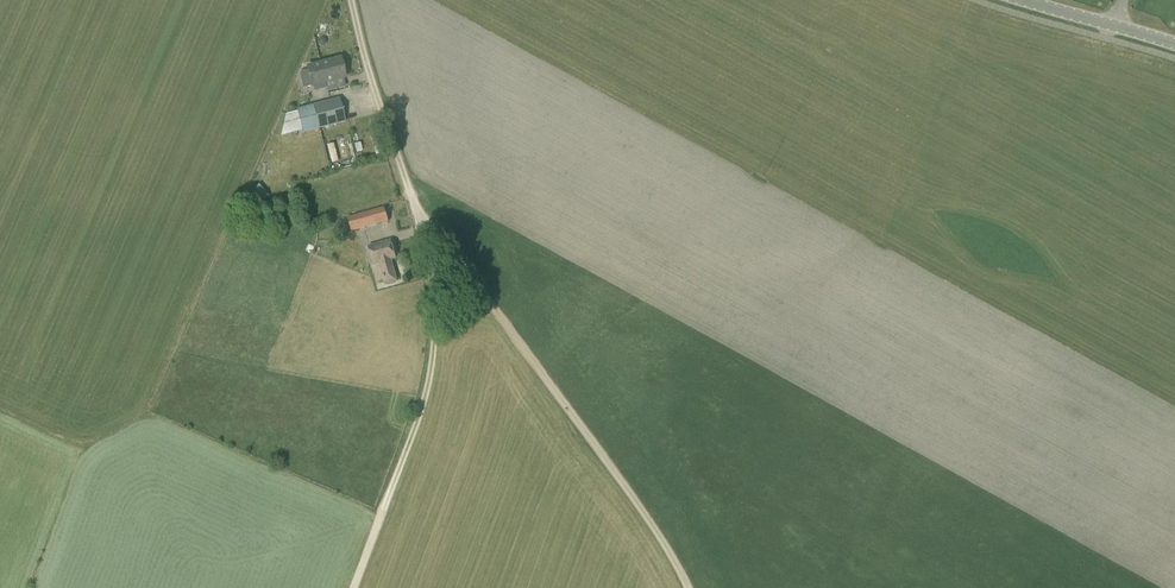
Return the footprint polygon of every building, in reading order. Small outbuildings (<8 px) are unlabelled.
[(317,42),(319,45),(321,46),(324,45),(326,42),(325,39),(322,38),(318,39),(317,42)] [(312,86),(344,78),(339,59),(307,67),(312,86)] [(302,133),(345,122),(339,98),(296,109),(302,133)] [(352,232),(389,222),(385,207),(347,218),(352,232)] [(396,279),(391,259),(395,258),(390,241),(369,246),(374,264),(380,263),(385,282),(396,279)]
